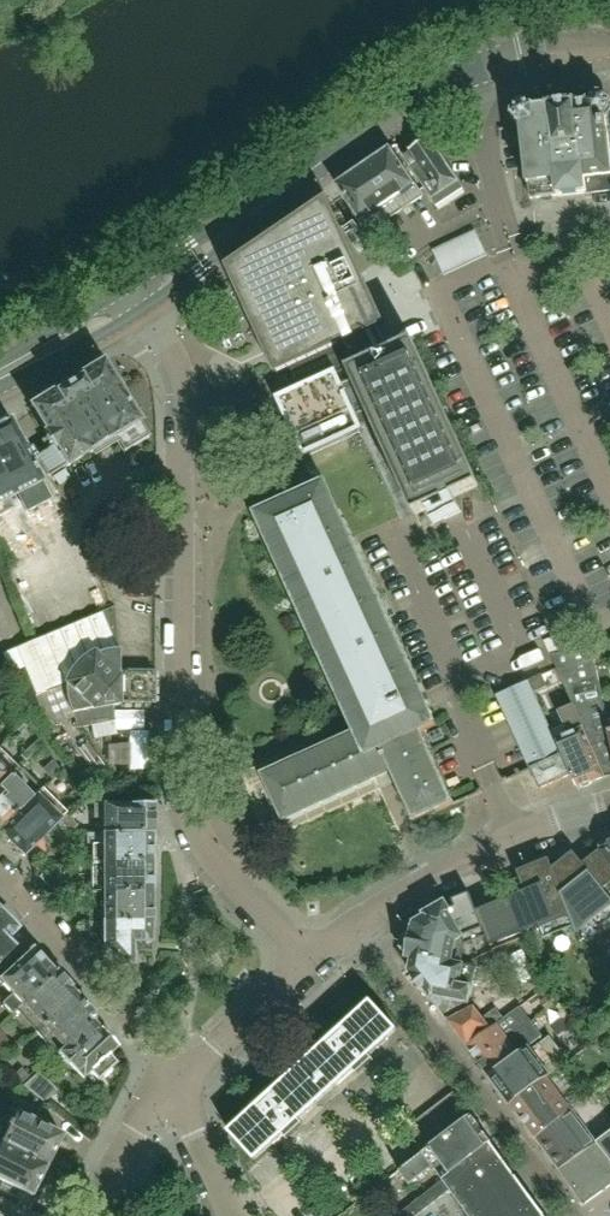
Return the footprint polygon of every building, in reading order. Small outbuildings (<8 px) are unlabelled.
[(608,133),(607,134),(605,117),(609,116),(607,114),(609,106),(609,102),(603,97),(602,94),(599,95),(599,97),(591,102),(590,101),(589,103),(575,105),(575,102),(572,103),(570,104),(570,102),(567,102),(568,104),(558,105),(558,103),(555,103),(555,105),(553,106),(553,105),(549,105),(549,108),(537,110),(535,107),(533,109),(526,106),(525,104),(522,105),(522,107),(516,113),(514,114),(515,117),(517,117),(520,123),(520,127),(522,127),(530,199),(559,196),(559,197),(587,193),(587,194),(609,191),(609,151),(608,133)] [(463,188),(433,144),(429,138),(428,137),(426,139),(427,139),(412,149),(411,149),(409,150),(410,151),(403,155),(437,206),(463,188)] [(424,198),(415,185),(391,149),(368,165),(368,164),(359,169),(360,170),(336,186),(369,234),(424,198)] [(299,387),(277,398),(304,458),(364,430),(361,425),(372,420),(414,512),(416,515),(479,486),(478,485),(427,376),(429,375),(413,341),(389,352),(379,329),(379,328),(386,325),(352,251),(328,197),(258,245),(226,267),(233,281),(234,283),(237,290),(273,370),(275,373),(276,375),(290,367),(299,387)] [(138,419),(119,389),(120,389),(117,385),(104,364),(102,360),(99,363),(80,376),(79,375),(76,377),(77,377),(72,380),(70,376),(58,384),(60,387),(56,390),(55,389),(52,392),(33,404),(33,403),(29,406),(31,409),(32,409),(45,431),(44,432),(47,437),(41,441),(46,450),(34,458),(46,477),(65,465),(66,467),(114,437),(123,452),(149,437),(140,422),(140,421),(138,418),(138,419)] [(27,509),(50,497),(9,420),(0,424),(0,515),(7,528),(1,531),(16,558),(45,543),(27,509)] [(415,823),(453,805),(453,804),(453,803),(454,803),(454,802),(452,796),(422,732),(437,725),(434,719),(415,675),(387,617),(357,551),(353,541),(326,483),(319,486),(298,495),(271,508),(258,514),(258,515),(258,516),(257,517),(351,722),(356,734),(266,775),(266,776),(265,777),(274,797),(284,820),(374,778),(390,771),(396,783),(414,823),(415,823)] [(92,653),(97,656),(106,652),(112,651),(119,651),(119,649),(118,649),(101,613),(28,643),(0,655),(0,674),(4,680),(36,723),(42,731),(73,717),(69,687),(64,684),(71,670),(82,659),(92,653)] [(608,720),(601,688),(592,647),(566,652),(552,656),(557,667),(572,706),(575,713),(605,778),(609,777),(609,720),(608,720)] [(154,704),(155,672),(119,671),(119,651),(112,651),(106,652),(97,656),(92,653),(82,659),(71,670),(64,684),(69,687),(73,717),(75,729),(112,722),(109,706),(118,704),(118,703),(154,704)] [(551,732),(529,681),(497,695),(530,768),(562,753),(552,732),(551,732)] [(605,778),(575,713),(572,706),(559,712),(565,726),(551,732),(552,732),(562,753),(571,775),(575,783),(577,789),(600,779),(605,778)] [(140,733),(117,734),(118,763),(141,762),(140,733)] [(18,769),(24,763),(11,750),(5,755),(0,751),(0,787),(13,774),(18,769)] [(571,775),(562,753),(530,768),(540,789),(571,775)] [(49,766),(49,773),(54,778),(62,769),(54,761),(49,766)] [(35,795),(40,790),(27,777),(18,769),(13,774),(0,787),(0,829),(35,795)] [(59,821),(67,813),(41,789),(40,790),(35,795),(0,829),(0,832),(8,840),(7,841),(23,857),(59,821)] [(152,834),(152,805),(91,804),(91,820),(101,820),(101,833),(101,834),(152,834)] [(152,864),(152,834),(101,834),(101,833),(87,833),(87,844),(92,844),(92,864),(93,864),(152,864)] [(605,838),(602,840),(601,841),(600,845),(601,848),(609,859),(609,837),(605,838)] [(575,932),(591,920),(598,929),(609,920),(609,900),(604,892),(609,887),(609,866),(600,853),(584,865),(574,852),(553,868),(551,870),(573,927),(575,932)] [(551,870),(553,868),(549,860),(517,873),(525,892),(476,912),(487,938),(485,939),(488,947),(538,926),(543,939),(573,927),(551,870)] [(152,894),(152,864),(93,864),(93,868),(92,868),(92,894),(102,894),(152,894)] [(65,882),(52,866),(40,876),(52,892),(65,882)] [(152,922),(152,894),(102,894),(102,909),(88,909),(88,923),(152,922)] [(455,945),(483,935),(467,894),(450,901),(453,908),(445,911),(443,907),(426,916),(428,918),(416,924),(416,925),(415,932),(410,931),(401,937),(399,948),(405,956),(412,957),(452,964),(455,945)] [(4,941),(16,929),(0,912),(0,962),(13,950),(4,941)] [(150,951),(150,943),(152,943),(152,922),(88,923),(88,928),(102,928),(102,945),(119,965),(132,965),(132,951),(150,951)] [(55,973),(33,949),(0,979),(0,983),(11,994),(0,1004),(10,1014),(14,1011),(55,973)] [(468,1004),(475,968),(452,964),(412,957),(409,972),(411,973),(429,997),(437,1008),(441,1005),(443,999),(468,1004)] [(35,1033),(75,996),(69,990),(70,989),(56,972),(55,973),(14,1011),(35,1033)] [(58,1055),(92,1023),(94,1023),(94,1016),(94,1013),(93,1013),(77,995),(75,996),(35,1033),(55,1056),(57,1054),(58,1055)] [(544,1011),(556,1002),(552,996),(539,1005),(544,1011)] [(466,1046),(504,1018),(496,1008),(482,1018),(473,1006),(447,1021),(466,1046)] [(508,1038),(531,1021),(520,1007),(504,1018),(466,1046),(476,1060),(508,1038)] [(298,1120),(352,1071),(356,1075),(372,1060),(368,1055),(387,1038),(361,1010),(342,1029),(337,1024),(323,1037),(328,1041),(258,1106),(254,1102),(255,1101),(254,1100),(241,1111),(243,1113),(244,1112),(247,1115),(229,1132),(254,1161),(281,1135),(285,1140),(302,1124),(298,1120)] [(568,1015),(562,1019),(571,1031),(576,1027),(568,1015)] [(489,1076),(546,1034),(534,1019),(531,1021),(508,1038),(476,1060),(489,1076)] [(571,1031),(562,1019),(557,1023),(564,1033),(566,1031),(568,1033),(571,1031)] [(109,1055),(116,1049),(118,1047),(101,1029),(98,1030),(92,1023),(58,1055),(67,1065),(68,1064),(82,1080),(90,1072),(98,1080),(116,1063),(109,1055)] [(564,1033),(557,1023),(551,1027),(559,1037),(564,1033)] [(569,1062),(568,1060),(548,1033),(546,1034),(489,1076),(511,1104),(547,1078),(569,1062)] [(39,1072),(32,1078),(24,1086),(43,1102),(57,1089),(39,1072)] [(572,1111),(547,1078),(511,1104),(536,1138),(561,1118),(572,1111)] [(32,1122),(37,1113),(20,1105),(16,1114),(0,1106),(0,1107),(0,1144),(46,1167),(61,1136),(58,1135),(58,1136),(32,1122)] [(595,1143),(590,1136),(572,1111),(561,1118),(536,1138),(558,1170),(575,1158),(595,1143)] [(470,1117),(399,1171),(410,1184),(432,1167),(441,1180),(477,1154),(490,1145),(470,1117)] [(596,1144),(595,1143),(575,1158),(558,1170),(584,1205),(609,1186),(609,1133),(596,1144)] [(0,1144),(0,1182),(30,1198),(46,1167),(0,1144)] [(441,1180),(450,1191),(468,1215),(542,1215),(536,1208),(535,1206),(536,1205),(535,1203),(533,1203),(524,1191),(525,1189),(515,1176),(514,1177),(490,1145),(441,1180)] [(394,1215),(417,1215),(450,1191),(441,1180),(394,1215)]
